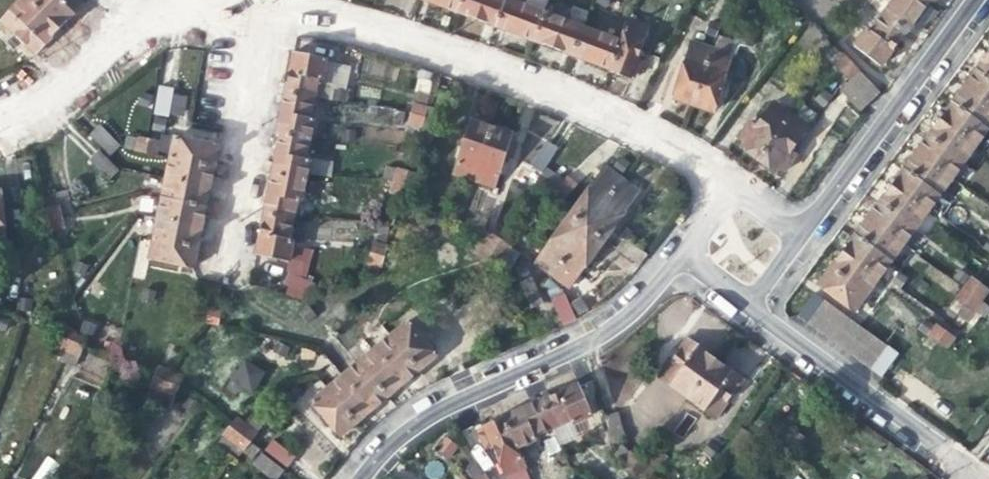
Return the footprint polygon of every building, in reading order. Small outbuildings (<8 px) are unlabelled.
[(58,28),(28,0),(20,0),(0,20),(35,52),(45,42),(58,28)] [(58,28),(81,4),(77,0),(28,0),(58,28)] [(453,11),(457,0),(424,0),(433,4),(453,11)] [(453,11),(474,19),(493,25),(503,0),(457,0),(453,11)] [(531,40),(541,12),(523,5),(522,7),(504,0),(503,0),(493,25),(513,33),(531,40)] [(881,15),(904,31),(915,16),(926,0),(892,0),(881,15)] [(560,19),(541,12),(531,40),(549,47),(569,54),(578,27),(560,21),(560,19)] [(889,51),(904,31),(881,15),(869,30),(867,29),(854,47),(879,65),(889,51)] [(627,19),(619,41),(608,69),(607,71),(629,79),(632,71),(639,73),(641,67),(643,59),(637,57),(649,27),(627,19)] [(587,61),(608,69),(619,41),(599,33),(598,35),(578,27),(569,54),(587,61)] [(715,40),(711,50),(731,56),(734,46),(715,40)] [(673,99),(693,105),(711,50),(691,44),(676,89),(673,99)] [(722,81),(727,67),(731,56),(711,50),(693,105),(713,112),(722,81)] [(288,78),(285,93),(312,98),(316,79),(320,80),(325,59),(293,52),(288,78)] [(986,54),(978,65),(974,71),(988,82),(988,57),(986,54)] [(835,63),(842,70),(849,62),(842,55),(835,63)] [(742,59),(731,56),(727,67),(738,71),(742,59)] [(855,69),(849,62),(842,70),(848,76),(855,69)] [(876,90),(857,70),(837,91),(856,110),(876,90)] [(974,71),(968,79),(962,87),(988,106),(988,82),(974,71)] [(156,99),(167,101),(172,76),(161,74),(156,99)] [(988,125),(988,106),(962,87),(955,96),(950,103),(986,129),(988,125)] [(275,134),(280,135),(307,141),(312,119),(308,118),(312,98),(285,93),(279,117),(275,134)] [(746,152),(756,160),(789,115),(772,102),(765,112),(754,127),(748,122),(737,138),(743,142),(739,147),(746,152)] [(944,112),(938,119),(974,145),(986,129),(950,103),(944,112)] [(414,104),(412,114),(421,115),(423,107),(414,104)] [(418,136),(431,140),(438,113),(425,109),(418,136)] [(419,125),(421,115),(412,114),(409,123),(419,125)] [(807,128),(789,115),(756,160),(769,169),(774,173),(778,167),(783,172),(794,156),(789,152),(800,137),(807,128)] [(931,128),(926,136),(961,162),(974,145),(938,119),(931,128)] [(455,174),(474,181),(492,129),(473,123),(471,130),(464,128),(459,140),(466,143),(455,174)] [(92,135),(108,156),(121,147),(105,126),(92,135)] [(514,136),(492,129),(474,181),(496,188),(507,157),(514,159),(518,145),(511,143),(514,136)] [(303,161),(307,141),(280,135),(275,158),(272,174),(303,181),(308,161),(303,161)] [(920,143),(913,153),(949,179),(961,162),(926,136),(920,143)] [(134,150),(144,152),(146,140),(136,138),(134,150)] [(174,139),(169,157),(212,166),(215,154),(216,147),(174,139)] [(156,142),(146,140),(144,152),(154,154),(156,142)] [(542,173),(554,154),(557,149),(546,143),(531,166),(542,173)] [(99,150),(88,158),(105,180),(115,172),(99,150)] [(908,159),(901,169),(936,196),(949,179),(913,153),(908,159)] [(210,176),(212,166),(169,157),(165,178),(208,187),(210,176)] [(639,161),(631,173),(641,180),(649,168),(639,161)] [(604,169),(569,216),(585,228),(620,180),(612,174),(604,169)] [(894,179),(888,186),(924,212),(936,196),(901,169),(894,179)] [(396,172),(393,184),(402,186),(405,175),(396,172)] [(267,196),(263,214),(290,220),(295,200),(298,200),(303,181),(272,174),(267,196)] [(415,178),(405,175),(402,186),(400,197),(409,199),(415,178)] [(205,199),(208,187),(165,178),(161,198),(204,207),(205,199)] [(576,185),(566,178),(550,198),(560,206),(576,185)] [(538,179),(532,189),(540,194),(547,185),(538,179)] [(637,193),(620,180),(585,228),(603,241),(631,201),(637,193)] [(316,182),(303,181),(298,200),(295,200),(290,220),(308,221),(316,182)] [(390,194),(400,197),(402,186),(393,184),(390,194)] [(883,194),(877,202),(912,229),(924,212),(888,186),(883,194)] [(45,199),(47,209),(57,206),(60,216),(71,213),(65,194),(45,199)] [(161,198),(156,217),(200,227),(201,219),(204,207),(161,198)] [(900,245),(912,229),(877,202),(871,209),(864,219),(900,245)] [(57,206),(47,209),(50,219),(60,216),(57,206)] [(286,240),(290,220),(263,214),(257,241),(255,254),(285,261),(290,241),(286,240)] [(62,224),(60,216),(50,219),(52,227),(62,224)] [(541,267),(551,275),(585,228),(569,216),(535,263),(541,267)] [(156,217),(152,239),(195,248),(197,238),(200,227),(156,217)] [(858,228),(852,235),(888,261),(900,245),(864,219),(858,228)] [(586,264),(603,241),(585,228),(551,275),(544,285),(561,325),(573,319),(563,296),(586,264)] [(876,278),(888,261),(852,235),(846,243),(840,251),(876,278)] [(490,236),(484,246),(493,251),(499,242),(490,236)] [(639,264),(645,254),(624,238),(617,249),(639,264)] [(192,260),(195,248),(152,239),(148,258),(191,267),(192,260)] [(508,247),(499,242),(493,251),(501,257),(508,247)] [(373,244),(371,253),(382,257),(385,247),(373,244)] [(478,257),(486,261),(493,251),(484,246),(478,257)] [(495,266),(501,257),(493,251),(486,261),(495,266)] [(862,296),(876,278),(840,251),(833,261),(826,269),(862,296)] [(380,265),(382,257),(371,253),(368,262),(380,265)] [(851,311),(862,296),(826,269),(821,276),(815,285),(851,311)] [(316,276),(291,271),(289,284),(314,289),(316,276)] [(519,282),(527,308),(541,304),(531,277),(519,282)] [(971,281),(965,289),(973,295),(979,287),(971,281)] [(211,285),(204,321),(214,323),(218,304),(234,307),(238,291),(225,288),(211,285)] [(987,293),(979,287),(973,295),(981,301),(987,293)] [(958,299),(966,305),(973,295),(965,289),(958,299)] [(811,291),(794,314),(879,377),(895,354),(811,291)] [(973,311),(981,301),(973,295),(966,305),(973,311)] [(546,318),(541,304),(527,308),(532,323),(546,318)] [(405,321),(389,335),(416,368),(427,359),(432,355),(405,321)] [(930,338),(938,344),(946,331),(938,326),(930,338)] [(59,327),(55,336),(66,341),(71,331),(59,327)] [(80,335),(71,331),(66,341),(76,345),(80,335)] [(953,337),(946,331),(938,344),(945,349),(953,337)] [(407,376),(416,368),(389,335),(372,349),(400,382),(407,376)] [(52,344),(63,349),(66,341),(55,336),(52,344)] [(658,378),(686,397),(713,360),(699,349),(686,340),(658,378)] [(73,353),(76,345),(66,341),(63,349),(73,353)] [(394,387),(400,382),(372,349),(356,363),(384,396),(394,387)] [(227,384),(251,396),(265,370),(240,358),(227,384)] [(730,372),(713,360),(686,397),(714,417),(741,380),(730,372)] [(379,401),(384,396),(356,363),(341,375),(370,408),(379,401)] [(158,367),(154,378),(166,383),(170,373),(158,367)] [(180,377),(170,373),(166,383),(176,388),(180,377)] [(363,414),(370,408),(341,375),(325,388),(354,422),(363,414)] [(151,387),(162,391),(166,383),(154,378),(151,387)] [(172,396),(176,388),(166,383),(162,391),(172,396)] [(564,390),(539,401),(551,426),(569,418),(570,422),(589,414),(577,385),(564,390)] [(346,429),(354,422),(325,388),(310,401),(338,435),(346,429)] [(532,434),(551,426),(539,401),(519,410),(502,417),(515,447),(534,439),(532,434)] [(619,412),(608,417),(616,442),(628,438),(619,412)] [(524,469),(515,447),(502,417),(488,423),(482,426),(486,434),(479,437),(485,451),(491,448),(504,478),(524,469)] [(234,418),(228,426),(237,432),(243,425),(234,418)] [(252,433),(243,425),(237,432),(247,440),(252,433)] [(222,434),(230,441),(237,432),(228,426),(222,434)] [(778,436),(785,441),(792,432),(784,427),(778,436)] [(240,448),(247,440),(237,432),(230,441),(240,448)] [(800,437),(792,432),(785,441),(793,446),(800,437)] [(261,449),(284,467),(294,455),(270,437),(261,449)] [(436,451),(450,460),(459,446),(445,437),(436,451)] [(260,451),(251,463),(272,478),(275,478),(283,469),(260,451)] [(620,463),(629,469),(636,460),(628,454),(620,463)] [(57,462),(46,456),(33,478),(47,478),(57,462)] [(644,466),(636,460),(629,469),(637,475),(644,466)] [(827,468),(821,478),(843,478),(827,468)]
